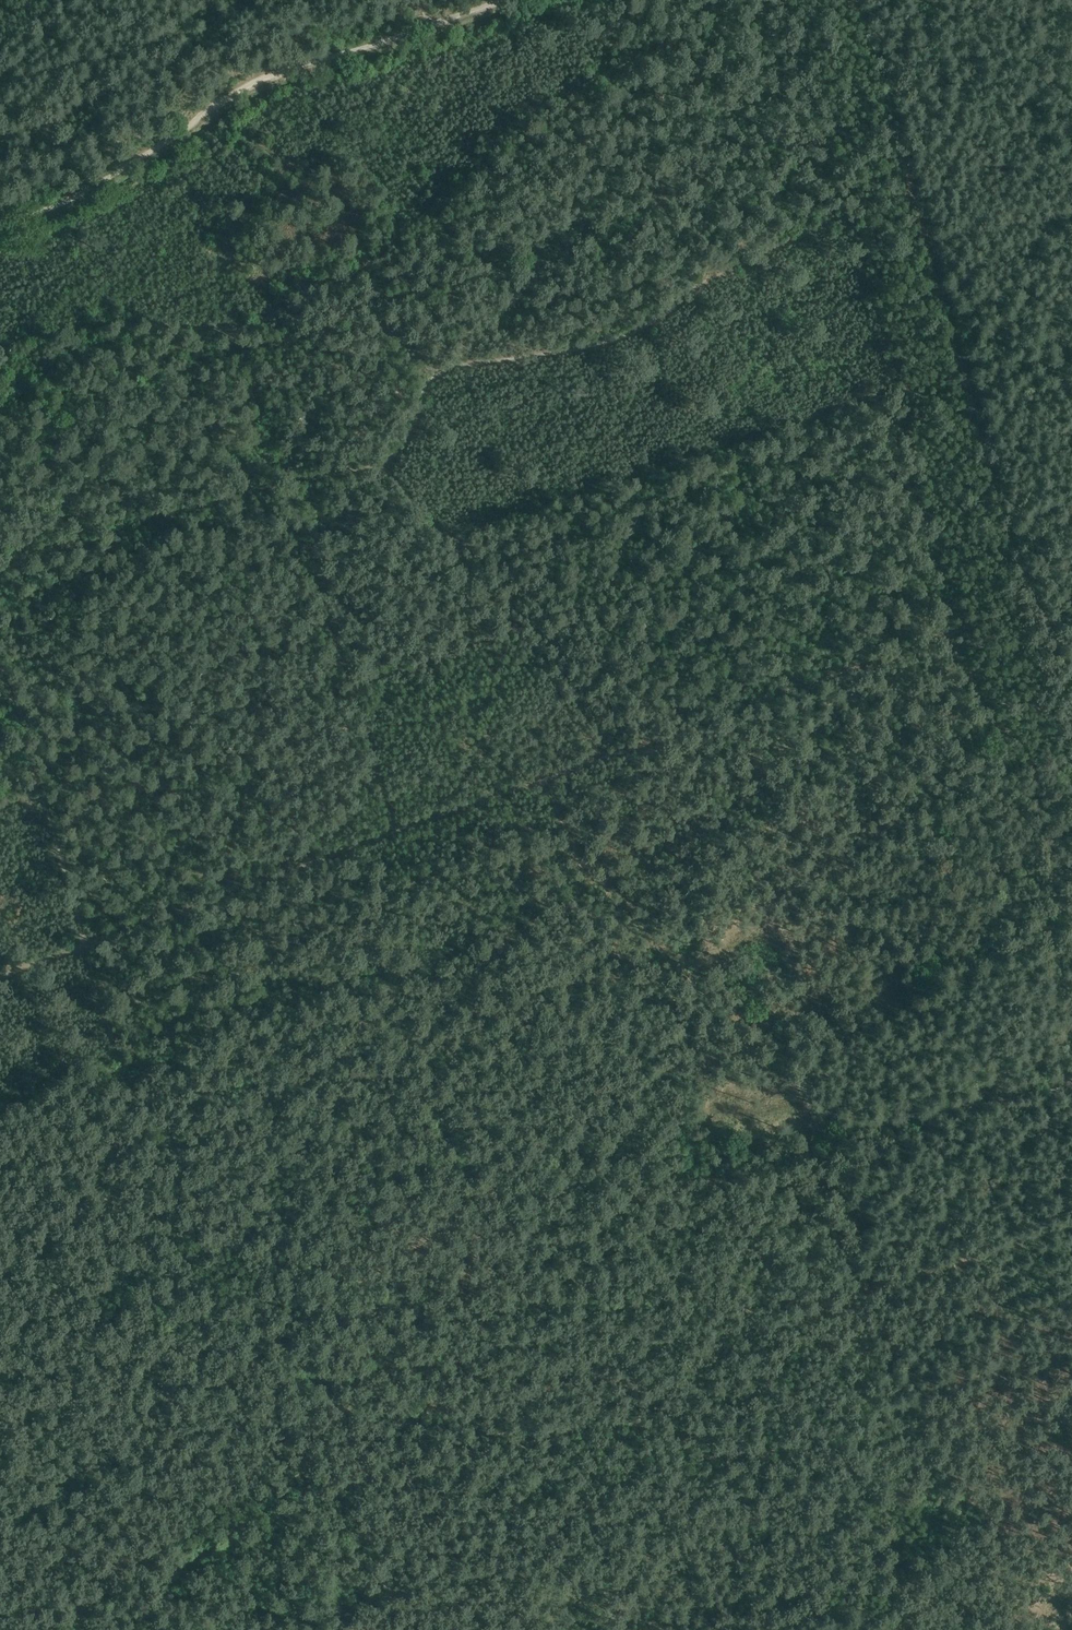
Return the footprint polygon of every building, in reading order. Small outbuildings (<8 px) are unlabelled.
[(57,211),(49,216),(52,221),(60,216),(57,211)]
